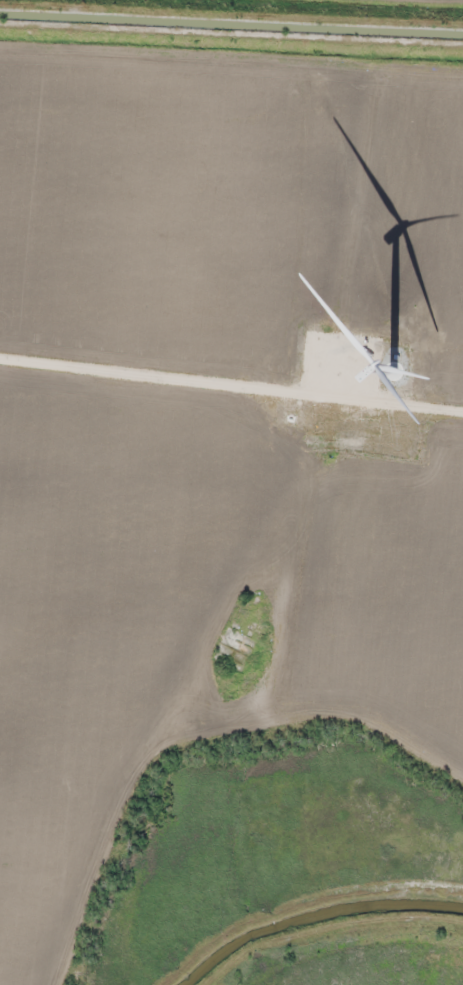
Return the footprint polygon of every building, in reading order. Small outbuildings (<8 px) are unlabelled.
[(212,659),(240,673),(257,641),(229,627),(212,659)]
